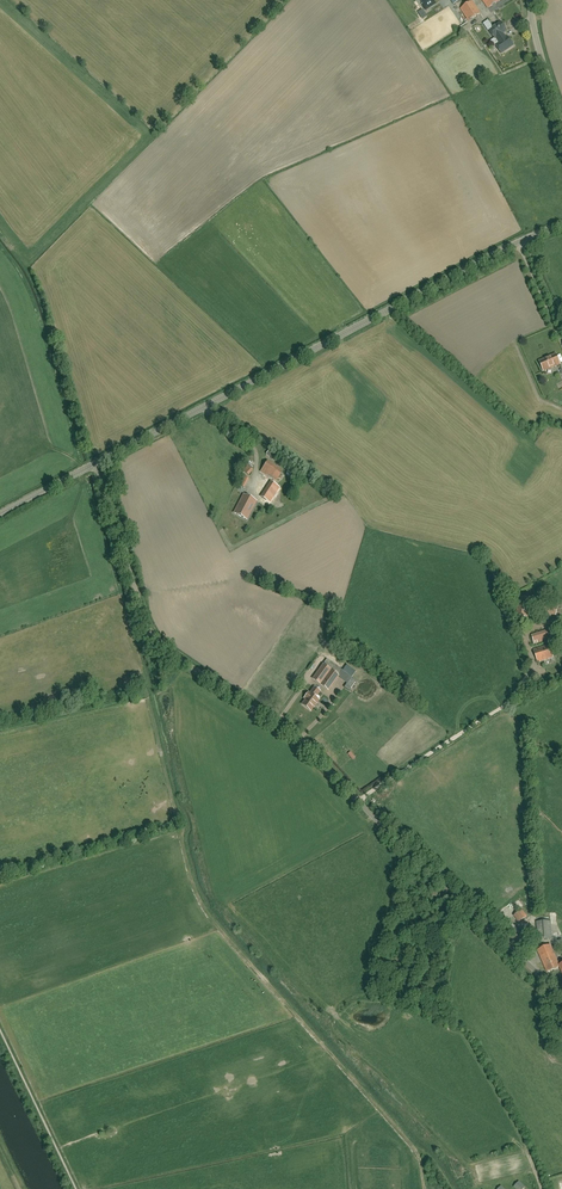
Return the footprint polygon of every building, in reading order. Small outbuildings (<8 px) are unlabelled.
[(424,4),(422,5),(426,10),(435,4),(433,0),(421,0),(424,4)] [(488,8),(500,0),(482,0),(488,8)] [(469,21),(480,13),(472,1),(460,9),(469,21)] [(495,39),(500,36),(502,39),(504,37),(503,34),(507,31),(501,23),(489,31),(495,39)] [(506,39),(504,37),(502,39),(500,36),(495,39),(496,39),(499,44),(496,45),(502,53),(513,46),(507,38),(506,39)] [(555,354),(539,361),(544,372),(560,365),(555,354)] [(276,479),(279,468),(262,462),(258,473),(276,479)] [(253,470),(251,468),(246,464),(240,470),(242,471),(243,470),(248,476),(253,470)] [(298,477),(288,471),(285,475),(293,480),(296,481),(298,477)] [(261,497),(266,500),(272,492),(266,488),(261,497)] [(243,495),(234,513),(247,520),(256,501),(243,495)] [(527,618),(531,600),(520,598),(516,615),(527,618)] [(543,605),(541,613),(556,616),(557,608),(543,605)] [(532,637),(534,644),(551,638),(550,632),(532,637)] [(553,657),(552,653),(549,645),(534,650),(537,662),(553,657)] [(338,676),(323,665),(313,679),(328,690),(338,676)] [(355,681),(351,678),(346,684),(344,688),(349,691),(355,681)] [(304,698),(306,699),(302,705),(310,711),(313,707),(314,707),(317,704),(316,703),(318,700),(320,697),(317,695),(320,692),(314,688),(310,694),(308,693),(304,698)] [(519,923),(525,919),(520,912),(514,916),(519,923)] [(520,933),(512,924),(508,920),(504,924),(515,937),(520,933)] [(537,922),(538,940),(552,939),(551,921),(537,922)] [(559,965),(550,945),(538,951),(547,972),(560,967),(561,972),(561,964),(559,965)] [(518,1188),(523,1188),(525,1187),(519,1181),(514,1186),(518,1188)]
